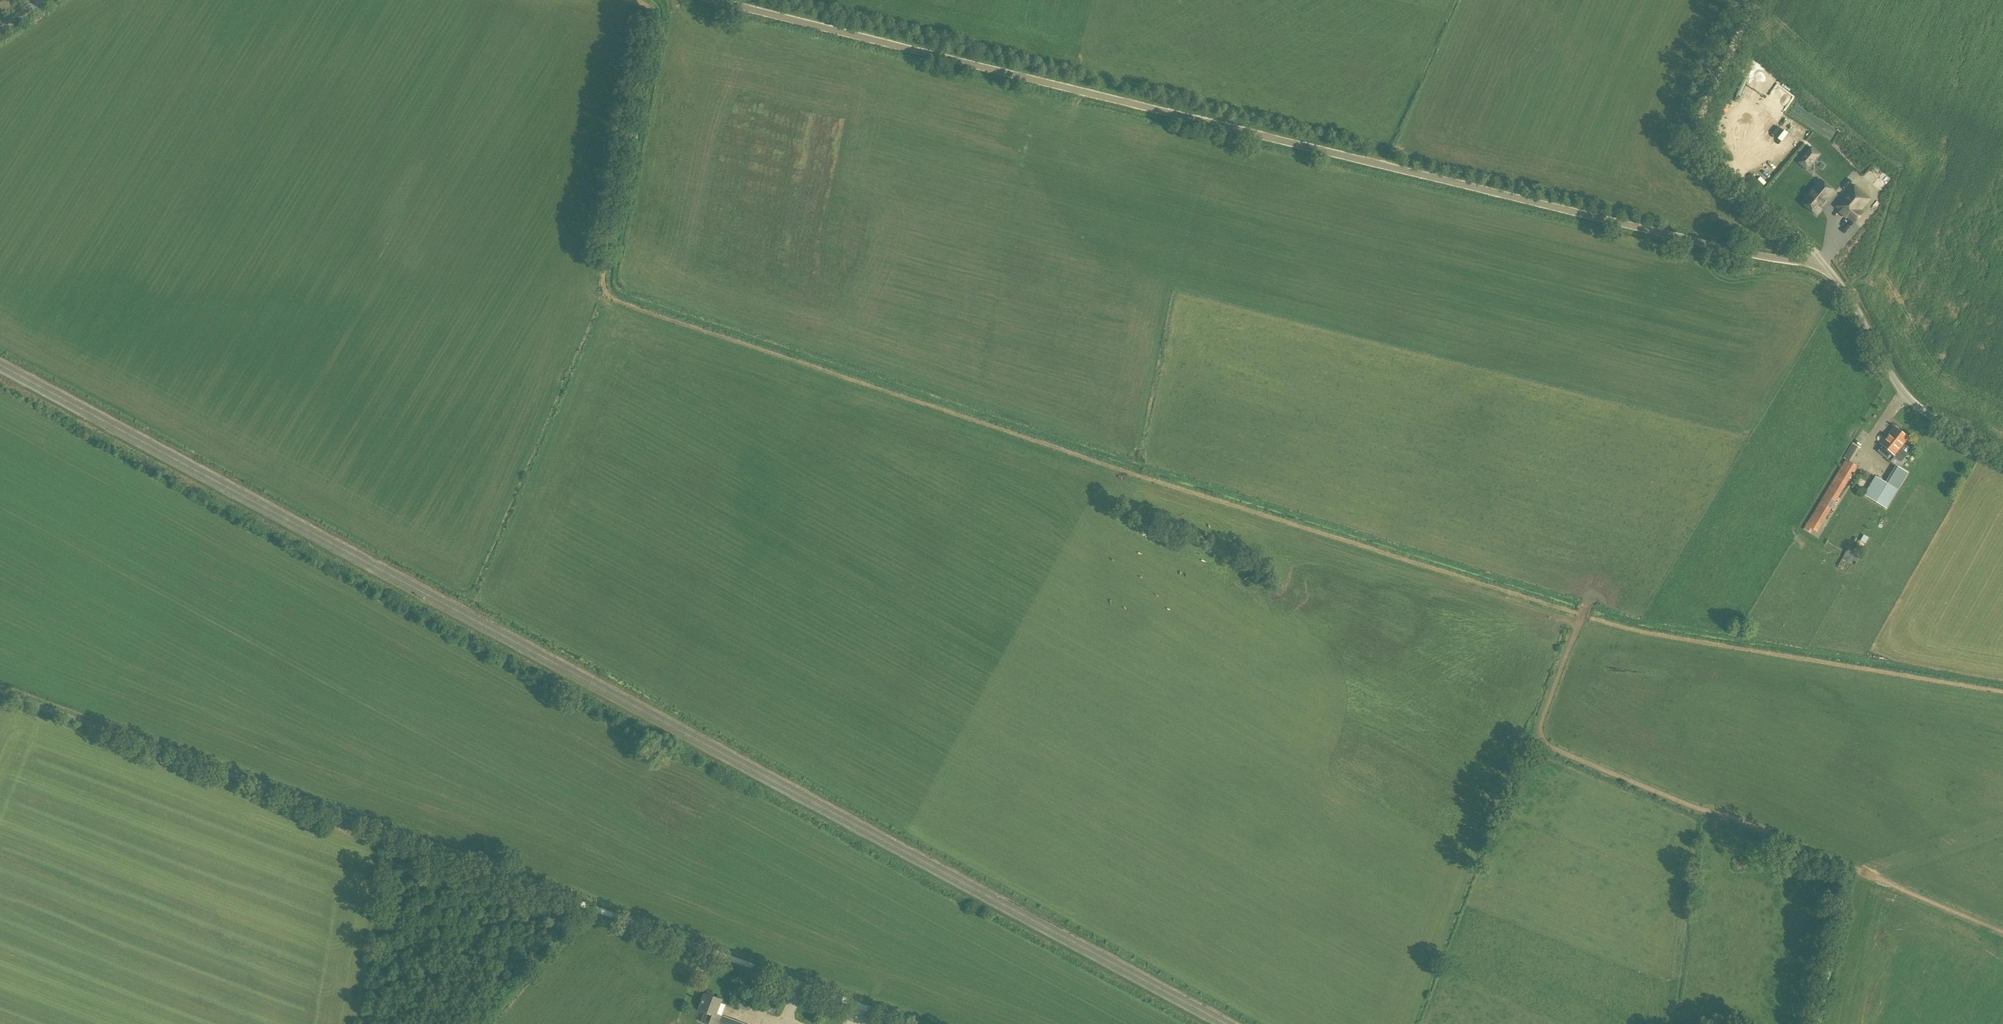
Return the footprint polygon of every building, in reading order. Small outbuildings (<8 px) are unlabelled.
[(1807,170),(1821,154),(1811,146),(1798,162),(1807,170)] [(1882,192),(1892,178),(1883,171),(1876,180),(1872,176),(1868,181),(1882,192)] [(1816,214),(1834,193),(1820,181),(1802,202),(1816,214)] [(1855,222),(1862,214),(1859,211),(1868,200),(1854,187),(1837,207),(1842,211),(1847,216),(1847,215),(1855,222)] [(1880,444),(1883,446),(1878,451),(1887,459),(1892,453),(1896,456),(1899,451),(1906,457),(1914,447),(1908,441),(1909,439),(1894,426),(1880,444)] [(1857,466),(1852,463),(1846,459),(1835,476),(1847,483),(1857,466)] [(1898,489),(1908,472),(1896,465),(1886,482),(1876,476),(1864,495),(1887,508),(1898,489)] [(1837,499),(1847,483),(1835,476),(1826,492),(1837,499)] [(1827,516),(1837,499),(1826,492),(1816,509),(1827,516)] [(1817,532),(1827,516),(1816,509),(1806,525),(1804,529),(1810,533),(1813,530),(1817,532)] [(1856,562),(1861,554),(1849,547),(1838,566),(1849,572),(1855,561),(1856,562)] [(715,1014),(720,1001),(704,995),(698,1010),(705,1013),(702,1022),(707,1023),(743,1023),(721,1016),(715,1014)]
